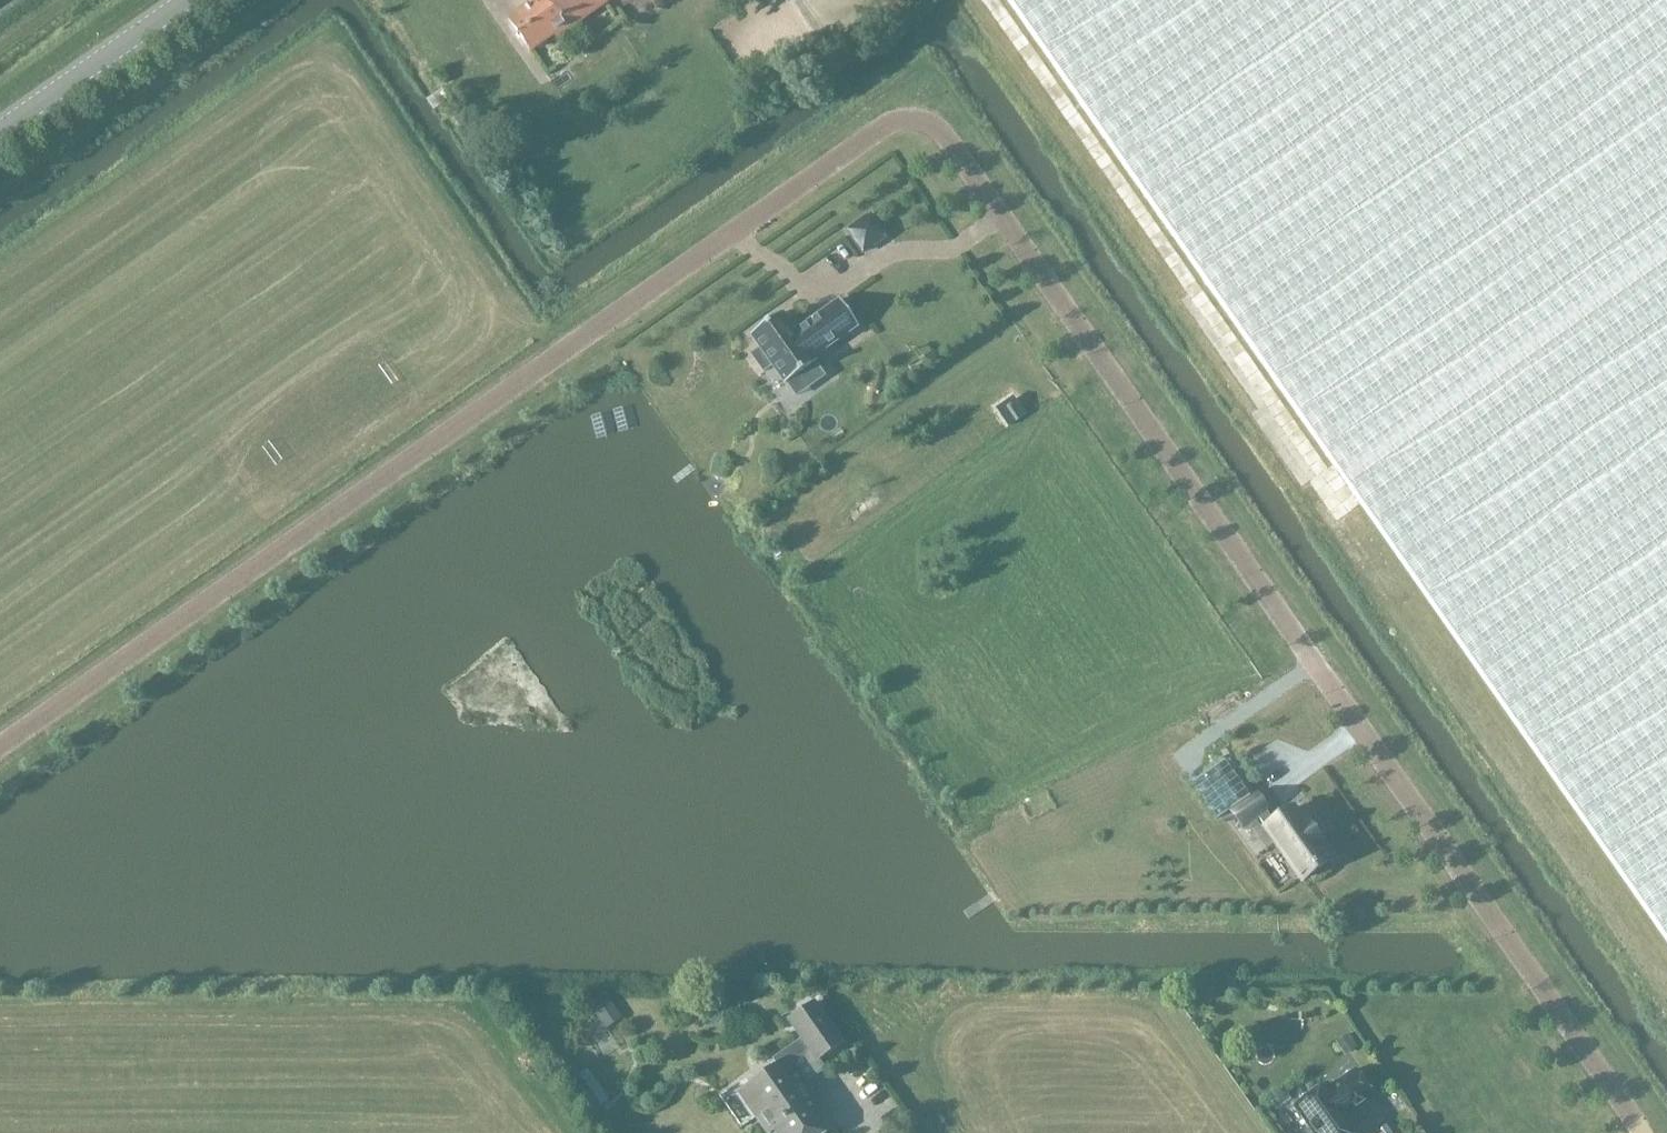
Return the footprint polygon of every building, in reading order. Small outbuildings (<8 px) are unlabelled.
[(532,52),(556,36),(558,39),(613,0),(538,0),(510,19),(532,52)] [(1666,941),(1666,0),(1008,0),(1666,941)] [(870,215),(848,231),(863,253),(885,237),(870,215)] [(760,348),(751,355),(763,373),(773,366),(785,384),(786,383),(816,362),(817,362),(814,358),(858,326),(840,300),(796,331),(783,313),(751,335),(760,348)] [(1217,819),(1223,815),(1249,797),(1247,794),(1224,760),(1192,783),(1217,819)] [(1287,811),(1273,821),(1266,811),(1268,810),(1257,795),(1232,813),(1242,828),(1258,817),(1302,880),(1308,875),(1310,877),(1325,866),(1324,864),(1331,860),(1319,843),(1322,841),(1309,823),(1306,825),(1294,808),(1288,812),(1287,811)] [(1329,843),(1352,828),(1335,804),(1313,819),(1329,843)] [(602,998),(591,1006),(607,1028),(618,1020),(602,998)] [(843,1043),(814,1003),(789,1020),(802,1039),(815,1058),(817,1061),(819,1060),(843,1043)] [(1356,1050),(1347,1037),(1336,1045),(1345,1057),(1356,1050)] [(751,1085),(767,1108),(756,1116),(768,1132),(770,1132),(775,1130),(777,1132),(823,1132),(829,1129),(800,1087),(806,1083),(797,1070),(815,1058),(802,1039),(773,1059),(778,1066),(751,1085)] [(1295,1107),(1313,1132),(1359,1132),(1361,1132),(1349,1115),(1375,1097),(1355,1070),(1330,1088),(1327,1084),(1295,1107)]
